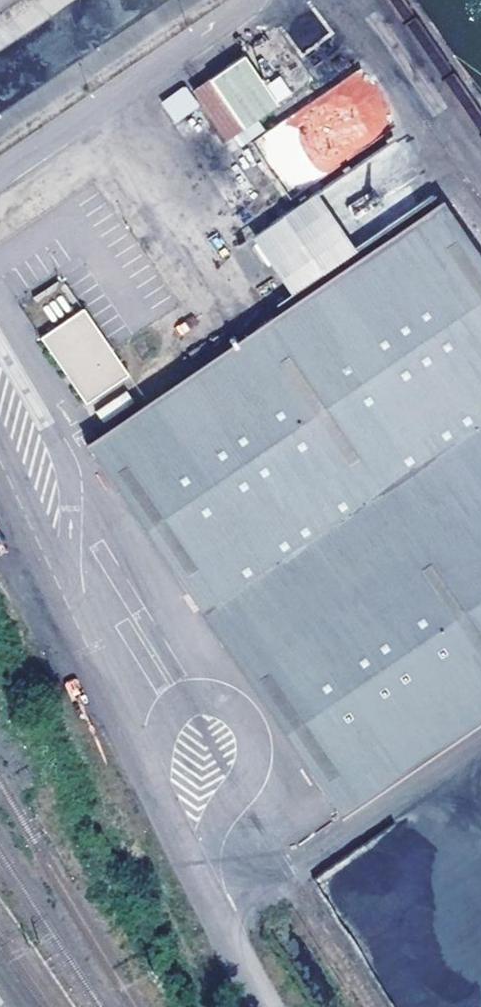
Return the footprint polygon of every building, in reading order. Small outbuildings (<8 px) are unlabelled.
[(249,59),(195,91),(226,140),(280,109),(249,59)] [(398,130),(364,71),(252,136),(287,195),(398,130)] [(185,85),(160,101),(174,123),(199,107),(185,85)] [(342,198),(366,186),(358,170),(322,188),(340,225),(352,219),(342,198)] [(342,819),(480,725),(480,256),(446,203),(88,443),(342,819)] [(45,309),(52,321),(69,311),(62,299),(45,309)] [(85,405),(128,377),(85,311),(43,337),(85,405)] [(103,423),(135,406),(128,392),(96,409),(103,423)]
